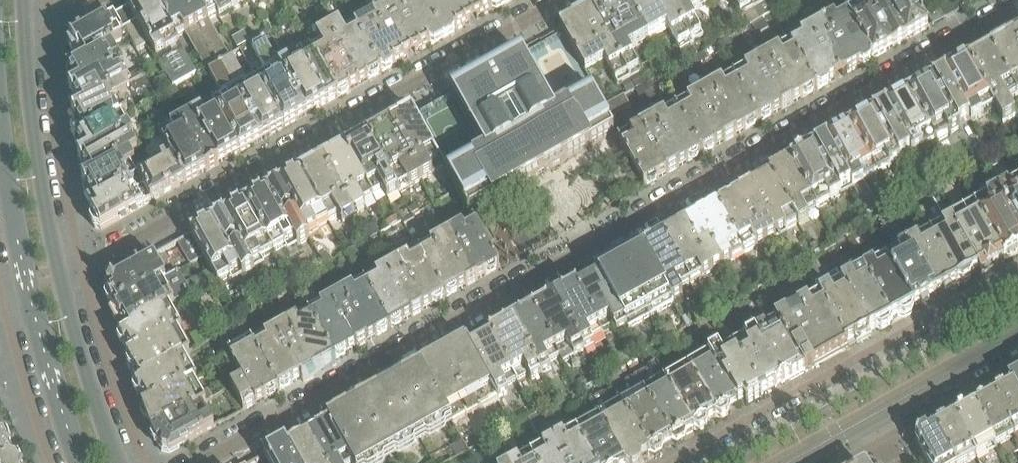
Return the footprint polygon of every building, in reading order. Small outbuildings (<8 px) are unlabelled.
[(154,0),(146,0),(129,10),(148,45),(166,76),(155,82),(161,94),(173,87),(173,88),(179,84),(182,91),(196,83),(193,76),(196,74),(194,70),(176,38),(154,0)] [(181,0),(154,0),(176,38),(184,34),(203,65),(194,70),(196,74),(204,68),(205,69),(206,68),(216,62),(201,34),(181,0)] [(217,16),(220,19),(209,0),(181,0),(201,34),(216,62),(218,62),(228,56),(208,21),(217,16)] [(251,0),(209,0),(220,19),(251,1),(251,0)] [(382,0),(365,0),(375,17),(355,28),(381,75),(413,57),(382,0)] [(420,0),(405,0),(398,4),(395,0),(382,0),(413,57),(443,40),(420,0)] [(462,0),(420,0),(443,40),(474,22),(462,0)] [(502,0),(462,0),(474,22),(505,5),(502,0)] [(626,0),(613,0),(592,12),(636,90),(646,84),(641,74),(629,52),(648,41),(626,0)] [(668,0),(626,0),(648,41),(668,30),(686,62),(697,55),(692,45),(693,45),(668,0)] [(710,6),(706,0),(668,0),(693,45),(704,39),(702,36),(703,36),(691,16),(710,6)] [(749,0),(733,0),(743,17),(745,16),(750,26),(760,20),(749,0)] [(760,20),(776,12),(770,1),(763,4),(761,1),(764,0),(749,0),(760,20)] [(808,0),(805,0),(803,1),(802,0),(801,0),(798,2),(801,8),(805,6),(807,9),(812,7),(808,0)] [(887,0),(873,0),(848,14),(873,60),(894,48),(894,49),(906,42),(906,41),(910,39),(887,0)] [(912,0),(887,0),(910,39),(928,29),(912,0)] [(954,0),(939,0),(937,6),(944,21),(959,12),(954,0)] [(937,6),(924,9),(932,27),(944,21),(937,6)] [(122,43),(118,35),(122,32),(124,31),(137,51),(148,45),(129,10),(117,17),(117,16),(71,42),(71,43),(70,48),(69,48),(73,55),(74,55),(79,57),(80,57),(84,64),(112,49),(122,43)] [(636,90),(592,12),(560,30),(585,74),(605,64),(618,87),(626,83),(631,93),(636,90)] [(873,60),(848,14),(826,26),(835,42),(832,44),(834,48),(830,50),(835,61),(832,63),(835,67),(833,68),(839,79),(872,61),(873,60)] [(769,30),(764,21),(752,28),(757,36),(769,30)] [(381,75),(355,28),(344,34),(339,25),(328,32),(358,87),(381,75)] [(835,61),(830,50),(834,48),(832,44),(835,42),(826,26),(792,45),(817,91),(839,79),(833,68),(835,67),(832,63),(835,61)] [(358,87),(328,32),(317,38),(307,44),(310,51),(337,99),(358,87)] [(1012,38),(990,50),(1015,94),(1017,93),(1017,48),(1012,38)] [(306,116),(280,68),(265,43),(252,50),(267,75),(257,80),(284,129),(306,116)] [(772,88),(783,82),(769,58),(767,59),(759,43),(746,50),(753,61),(754,60),(757,65),(747,70),(745,66),(744,67),(743,66),(730,73),(733,78),(759,124),(781,111),(781,112),(784,110),(772,88)] [(817,91),(792,45),(769,58),(783,82),(772,88),(784,110),(794,105),(793,104),(815,92),(817,91)] [(129,77),(112,49),(84,64),(69,72),(69,73),(68,78),(69,91),(74,100),(99,86),(105,97),(123,88),(129,84),(140,78),(149,73),(145,67),(129,77)] [(1015,94),(990,50),(968,62),(994,109),(1003,124),(1015,117),(1005,100),(1015,94)] [(337,99),(310,51),(288,63),(280,68),(306,116),(337,99)] [(708,60),(704,53),(693,59),(697,66),(708,60)] [(566,161),(582,152),(614,134),(604,117),(591,93),(565,108),(567,112),(549,122),(512,57),(455,88),(492,154),(474,164),(472,160),(447,174),(469,216),(517,189),(567,162),(566,161)] [(284,129),(257,80),(247,86),(233,61),(221,67),(233,90),(262,141),(284,129)] [(262,141),(233,90),(221,67),(218,62),(216,62),(206,68),(209,74),(223,100),(213,105),(240,153),(240,154),(262,141)] [(994,109),(968,62),(945,76),(933,82),(947,106),(958,100),(969,121),(971,124),(982,117),(994,109)] [(686,75),(682,66),(670,73),(674,81),(686,75)] [(759,124),(733,78),(710,91),(723,116),(712,122),(724,143),(724,144),(736,137),(736,136),(759,124)] [(969,121),(958,100),(947,106),(933,82),(909,95),(936,142),(960,128),(960,126),(969,121)] [(655,99),(647,85),(636,92),(643,105),(655,99)] [(127,114),(120,101),(128,97),(123,88),(105,97),(99,86),(74,100),(71,104),(72,115),(76,124),(75,129),(80,139),(121,117),(127,114)] [(724,143),(712,122),(723,116),(710,91),(676,110),(702,156),(724,143)] [(936,142),(909,95),(885,109),(874,116),(887,140),(898,134),(909,154),(911,157),(936,142)] [(623,109),(618,101),(606,107),(611,116),(623,109)] [(240,153),(213,105),(181,124),(194,148),(206,142),(218,165),(240,153)] [(702,156),(676,110),(652,123),(666,148),(656,153),(668,175),(679,169),(679,168),(702,156)] [(438,160),(412,113),(390,125),(421,181),(433,175),(428,166),(438,160)] [(909,154),(898,134),(887,140),(874,116),(874,115),(849,129),(876,176),(900,162),(899,160),(909,154)] [(137,152),(131,141),(134,139),(128,129),(127,129),(121,117),(80,139),(77,141),(77,142),(76,147),(76,148),(81,157),(78,159),(83,168),(84,168),(108,154),(114,165),(137,152)] [(668,175),(656,153),(666,148),(652,123),(618,143),(644,188),(645,188),(667,175),(667,176),(668,175)] [(219,165),(218,165),(206,142),(194,148),(181,124),(159,137),(186,183),(206,172),(207,172),(219,165)] [(421,181),(390,125),(368,137),(399,192),(408,187),(409,188),(421,181)] [(876,176),(849,129),(826,142),(815,149),(828,174),(839,167),(850,187),(852,190),(876,176)] [(186,184),(186,183),(159,137),(157,137),(148,142),(149,145),(143,149),(148,159),(154,170),(150,173),(163,196),(186,184)] [(399,192),(368,137),(346,150),(372,198),(382,192),(387,200),(399,194),(399,192)] [(1008,145),(1003,138),(992,145),(996,152),(1008,145)] [(850,187),(839,167),(828,174),(815,149),(789,163),(815,207),(816,210),(841,196),(840,193),(850,187)] [(372,198),(346,150),(324,162),(354,216),(366,210),(362,203),(372,198)] [(137,180),(130,168),(135,166),(131,157),(137,152),(114,165),(108,154),(84,168),(90,178),(82,183),(87,191),(85,197),(90,207),(137,180)] [(354,216),(324,162),(301,174),(301,175),(328,222),(338,217),(342,223),(354,216)] [(815,207),(789,163),(768,175),(795,224),(797,227),(809,220),(805,213),(815,207)] [(101,231),(163,196),(150,173),(139,179),(137,180),(90,207),(95,215),(92,216),(92,217),(91,222),(95,229),(100,231),(101,231)] [(328,222),(301,175),(279,188),(278,187),(269,192),(269,193),(282,216),(292,210),(295,216),(306,235),(307,234),(328,222)] [(795,224),(768,175),(759,180),(758,184),(738,196),(752,220),(762,215),(775,236),(795,224)] [(996,193),(1017,231),(1017,180),(996,193)] [(306,235),(295,216),(285,221),(282,216),(269,193),(246,206),(273,253),(285,246),(288,252),(310,239),(307,234),(306,235)] [(996,193),(973,206),(1004,261),(1004,262),(1017,254),(1017,231),(996,193)] [(775,236),(762,215),(752,220),(738,196),(731,200),(727,199),(726,198),(716,204),(744,254),(775,236)] [(979,271),(950,219),(939,201),(932,204),(940,218),(925,227),(928,233),(957,284),(958,284),(963,285),(970,281),(971,276),(972,276),(979,271)] [(744,254),(716,204),(705,210),(705,211),(704,215),(685,225),(700,249),(709,244),(721,268),(744,254)] [(273,253),(246,206),(224,218),(223,218),(214,223),(214,224),(227,247),(237,241),(240,246),(254,270),(265,265),(261,259),(273,253)] [(1004,261),(973,206),(950,219),(979,271),(981,275),(997,266),(996,265),(1004,261)] [(935,296),(906,246),(888,213),(878,219),(895,250),(884,256),(913,308),(935,296)] [(389,228),(400,222),(397,216),(386,222),(389,228)] [(499,269),(491,255),(499,251),(488,231),(480,236),(474,223),(452,234),(465,258),(454,265),(466,287),(467,288),(478,282),(477,281),(498,269),(498,270),(499,269)] [(254,270),(240,246),(230,252),(227,247),(214,224),(191,236),(190,236),(203,258),(212,274),(218,284),(230,277),(233,282),(254,270)] [(369,240),(380,234),(375,224),(363,231),(369,240)] [(721,268),(709,244),(700,249),(685,225),(677,230),(673,229),(672,228),(662,234),(690,286),(721,268)] [(466,287),(454,265),(465,258),(452,234),(441,241),(434,229),(413,241),(415,244),(414,244),(445,300),(466,287)] [(369,240),(363,231),(354,236),(359,246),(369,240)] [(957,284),(928,233),(906,246),(935,296),(957,284)] [(690,286),(662,234),(651,240),(651,241),(650,246),(643,249),(669,299),(672,303),(683,297),(680,292),(690,286)] [(190,236),(177,244),(188,264),(189,265),(190,265),(192,265),(203,258),(190,236)] [(445,300),(414,244),(392,256),(397,265),(410,288),(398,295),(412,318),(423,312),(445,300)] [(669,299),(643,249),(641,246),(595,271),(597,275),(624,323),(625,325),(669,299)] [(361,259),(355,248),(347,253),(352,263),(361,259)] [(799,265),(793,255),(787,258),(792,268),(799,265)] [(913,308),(884,256),(862,269),(891,321),(899,317),(905,318),(912,314),(914,309),(913,308)] [(114,308),(166,279),(154,257),(110,281),(110,282),(108,288),(110,292),(106,294),(114,308)] [(793,269),(787,259),(783,262),(788,272),(793,269)] [(821,280),(810,261),(801,266),(813,285),(821,280)] [(412,318),(398,295),(410,288),(397,265),(364,284),(390,330),(412,318)] [(891,321),(862,269),(840,281),(870,333),(876,329),(881,331),(882,331),(890,326),(891,321)] [(174,304),(191,294),(178,272),(166,279),(114,308),(113,309),(114,309),(112,315),(115,321),(121,323),(126,331),(169,307),(174,304)] [(624,323),(597,275),(590,279),(585,278),(585,277),(574,283),(597,327),(607,322),(609,321),(614,329),(624,323)] [(343,289),(337,278),(333,280),(339,292),(343,289)] [(339,292),(333,280),(329,282),(335,294),(339,292)] [(871,337),(870,333),(840,281),(818,294),(847,347),(848,346),(847,345),(848,345),(849,346),(850,344),(855,341),(857,345),(871,337)] [(597,327),(574,283),(563,289),(563,290),(562,295),(554,299),(584,351),(594,345),(587,333),(597,327)] [(390,330),(364,284),(341,297),(354,320),(342,327),(356,349),(356,350),(368,343),(367,343),(390,330)] [(740,285),(733,290),(739,300),(746,296),(746,295),(740,285)] [(733,290),(720,297),(726,307),(739,300),(733,290)] [(847,347),(818,294),(774,318),(776,321),(805,373),(814,368),(814,367),(847,348),(847,347)] [(356,349),(342,327),(354,320),(341,297),(309,315),(334,361),(356,349)] [(772,307),(767,297),(764,299),(769,309),(772,307)] [(584,351),(554,299),(547,303),(542,302),(542,301),(531,307),(559,357),(570,350),(574,357),(584,351)] [(286,314),(278,300),(273,303),(280,318),(286,314)] [(280,318),(273,303),(266,306),(274,321),(280,318)] [(131,357),(177,332),(181,329),(169,307),(126,331),(118,335),(126,351),(127,350),(131,357)] [(559,357),(531,307),(520,313),(520,314),(519,319),(512,323),(541,375),(551,369),(548,363),(559,357)] [(334,361),(309,315),(286,328),(298,350),(287,357),(301,380),(301,381),(312,374),(334,361)] [(783,386),(754,333),(746,318),(737,323),(744,335),(730,343),(730,344),(761,397),(761,398),(783,386)] [(805,373),(776,321),(767,327),(763,320),(754,325),(758,331),(754,333),(783,386),(805,373)] [(541,375),(512,323),(504,327),(499,326),(499,325),(488,331),(515,381),(527,374),(531,380),(541,375)] [(301,380),(287,357),(298,350),(286,328),(253,346),(279,392),(301,380)] [(515,381),(488,331),(477,337),(478,338),(476,342),(476,343),(469,347),(498,399),(499,399),(509,394),(505,387),(515,381)] [(184,357),(189,354),(177,332),(131,357),(127,359),(128,359),(127,365),(130,372),(131,371),(136,374),(137,374),(140,381),(184,357)] [(205,344),(199,332),(191,337),(197,349),(205,344)] [(279,393),(279,392),(253,346),(251,343),(228,355),(242,381),(231,388),(244,412),(256,405),(256,406),(279,393)] [(498,399),(469,347),(467,343),(422,368),(450,420),(453,424),(498,399)] [(761,397),(730,344),(719,351),(718,349),(708,355),(738,406),(744,402),(746,406),(761,397)] [(629,362),(625,355),(616,360),(620,367),(629,362)] [(738,406),(708,355),(686,367),(716,418),(721,420),(721,421),(728,416),(730,411),(738,406)] [(147,407),(193,382),(196,380),(184,357),(140,381),(133,385),(142,400),(143,400),(147,407)] [(211,371),(207,364),(198,370),(201,376),(211,371)] [(694,431),(665,379),(664,379),(656,365),(647,370),(656,384),(643,392),(671,443),(671,444),(671,443),(677,445),(684,441),(685,435),(694,431)] [(716,418),(686,367),(685,365),(676,371),(676,372),(665,379),(694,431),(698,433),(707,429),(707,423),(716,418)] [(450,420),(422,368),(389,386),(418,438),(450,420)] [(606,376),(601,368),(592,374),(596,381),(606,376)] [(671,443),(643,392),(635,377),(625,382),(632,394),(618,402),(638,438),(648,456),(649,456),(654,458),(662,454),(663,448),(671,443)] [(1010,383),(1012,386),(1017,398),(1017,379),(1010,383)] [(152,434),(184,416),(202,406),(223,394),(218,385),(201,395),(193,382),(147,407),(142,409),(152,434)] [(418,438),(389,386),(358,404),(377,438),(387,455),(418,438)] [(1012,386),(1006,390),(1001,388),(994,392),(993,397),(1015,437),(1017,436),(1017,398),(1012,386)] [(618,402),(611,390),(603,394),(603,395),(590,402),(598,416),(610,438),(608,439),(622,462),(640,462),(640,461),(641,460),(648,456),(638,438),(618,402)] [(1015,437),(993,397),(986,401),(981,399),(974,403),(973,407),(996,448),(1015,437)] [(377,438),(358,404),(327,421),(351,462),(373,462),(387,455),(377,438)] [(202,406),(184,416),(152,434),(162,452),(169,454),(197,439),(215,429),(202,406)] [(996,448),(973,407),(966,412),(964,409),(953,415),(954,418),(965,438),(976,459),(996,448)] [(520,422),(514,412),(507,416),(513,426),(520,422)] [(552,442),(537,414),(527,420),(541,442),(540,443),(542,448),(530,455),(534,462),(564,462),(552,442)] [(608,439),(610,438),(598,416),(574,430),(593,462),(622,462),(608,439)] [(965,438),(954,418),(946,423),(942,421),(935,425),(935,429),(939,438),(953,462),(969,462),(976,459),(965,438)] [(327,421),(307,432),(325,462),(351,462),(327,421)] [(939,438),(935,429),(928,433),(926,430),(919,434),(915,444),(926,462),(953,462),(939,438)] [(574,430),(559,438),(552,442),(564,462),(593,462),(574,430)] [(307,432),(285,445),(296,462),(325,462),(307,432)] [(13,458),(9,450),(11,445),(6,436),(1,435),(0,436),(0,462),(3,462),(13,458)] [(285,445),(264,456),(268,462),(296,462),(285,445)] [(530,455),(517,462),(518,462),(515,462),(534,462),(530,455)]
